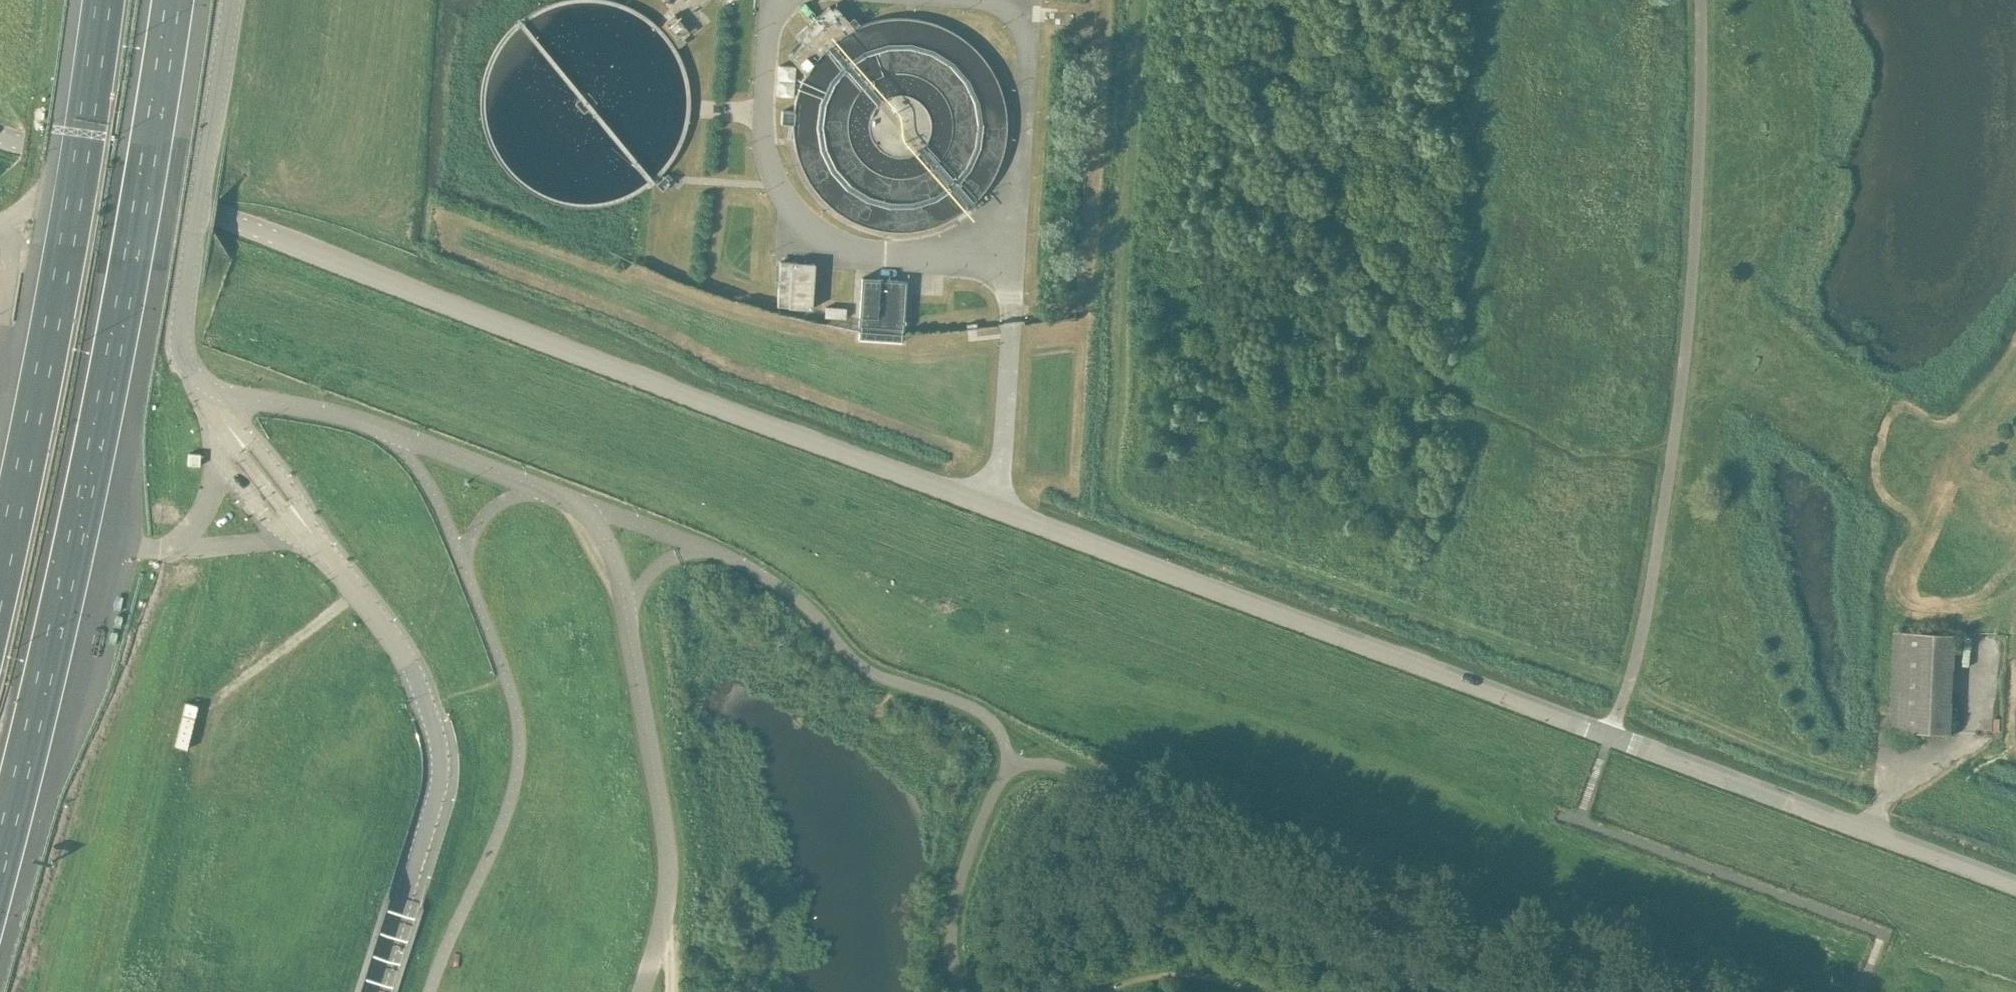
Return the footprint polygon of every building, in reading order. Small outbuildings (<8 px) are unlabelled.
[(811,309),(814,264),(779,262),(776,307),(811,309)] [(903,330),(906,281),(861,278),(858,327),(859,327),(858,335),(858,339),(901,342),(902,336),(902,330),(903,330)] [(845,319),(845,309),(825,307),(824,317),(845,319)] [(1890,731),(1949,734),(1954,634),(1894,631),(1890,731)] [(186,750),(197,706),(185,702),(174,747),(186,750)]
